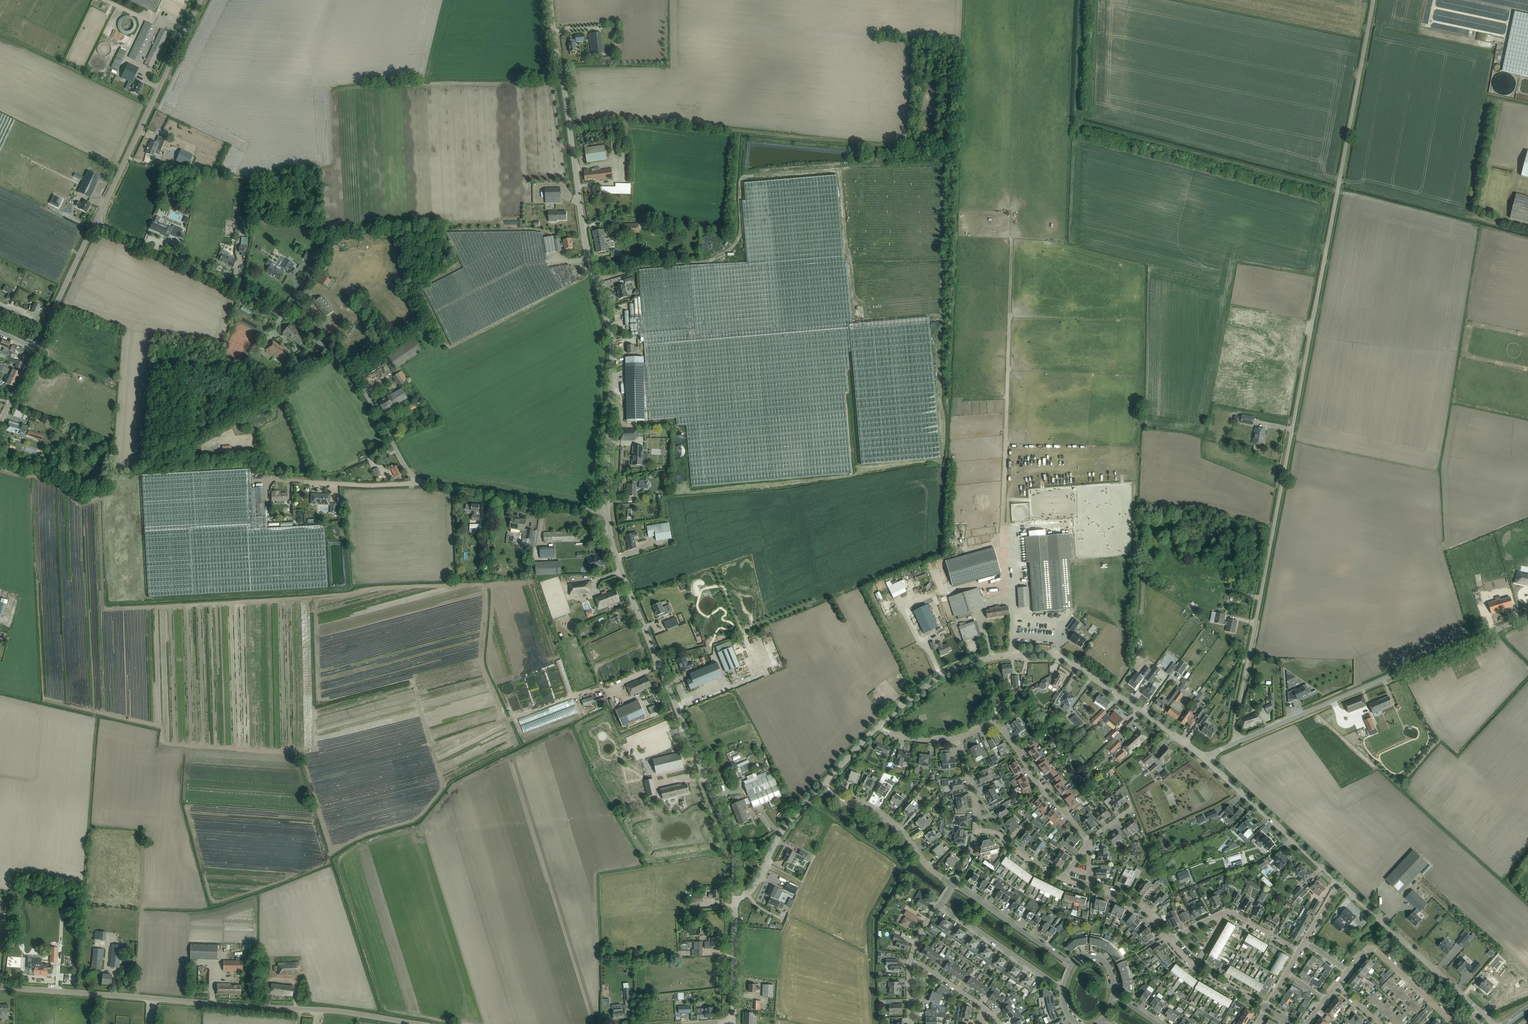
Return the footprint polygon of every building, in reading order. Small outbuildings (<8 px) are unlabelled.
[(155,12),(160,0),(130,0),(155,12)] [(1514,12),(1502,71),(1527,76),(1527,14),(1514,12)] [(118,16),(109,33),(113,35),(122,17),(118,16)] [(158,28),(145,21),(128,57),(141,63),(158,28)] [(168,32),(161,29),(144,64),(151,68),(168,32)] [(592,53),(603,52),(601,33),(590,34),(592,53)] [(126,51),(120,48),(112,67),(118,70),(126,51)] [(129,81),(132,83),(134,79),(139,68),(128,63),(121,77),(129,81)] [(138,95),(144,84),(136,80),(134,79),(132,83),(129,81),(128,82),(133,85),(130,92),(138,95)] [(0,113),(0,153),(15,121),(0,113)] [(147,149),(146,153),(147,153),(146,155),(147,156),(147,157),(149,158),(150,158),(151,157),(152,155),(153,156),(156,149),(160,151),(165,139),(159,137),(157,143),(156,142),(151,140),(148,148),(147,148),(147,149)] [(607,160),(605,145),(584,148),(586,163),(607,160)] [(181,149),(176,161),(188,166),(193,155),(181,149)] [(600,167),(597,167),(594,168),(594,169),(591,169),(592,172),(584,173),(585,181),(608,178),(608,179),(612,179),(611,169),(600,170),(600,167)] [(78,192),(90,198),(100,177),(88,171),(78,192)] [(638,270),(642,316),(630,317),(631,338),(644,337),(646,363),(643,363),(644,420),(676,418),(677,425),(686,424),(692,487),(852,473),(845,393),(848,392),(846,370),(850,370),(848,352),(851,351),(861,465),(941,459),(929,318),(852,324),(847,261),(844,261),(836,175),(744,184),(745,201),(742,202),(748,263),(695,265),(638,270)] [(619,185),(604,185),(604,191),(634,191),(635,182),(619,182),(619,185)] [(545,188),(545,203),(560,203),(560,188),(545,188)] [(1516,194),(1510,218),(1527,223),(1527,197),(1516,194)] [(54,195),(50,203),(58,207),(60,205),(57,203),(60,198),(54,195)] [(91,204),(86,201),(84,200),(82,203),(78,201),(76,205),(80,207),(79,209),(86,212),(91,204)] [(548,211),(549,222),(558,221),(558,220),(566,220),(566,212),(557,212),(557,211),(548,211)] [(153,221),(150,228),(155,230),(164,234),(163,235),(165,236),(166,233),(169,235),(179,239),(183,229),(173,225),(170,233),(167,231),(168,227),(158,223),(161,217),(157,216),(154,221),(154,222),(153,221)] [(622,224),(622,239),(639,238),(639,224),(622,224)] [(594,236),(595,240),(605,238),(604,230),(593,231),(593,236),(594,236)] [(561,246),(563,246),(562,244),(560,244),(559,236),(553,237),(553,236),(543,238),(542,233),(534,232),(445,232),(463,268),(422,289),(451,345),(577,281),(569,265),(549,268),(545,260),(547,260),(546,254),(562,251),(561,246)] [(571,238),(563,240),(564,243),(562,244),(563,246),(565,246),(565,249),(573,248),(571,238)] [(606,238),(605,238),(595,240),(597,253),(606,251),(604,240),(606,239),(606,238)] [(239,245),(239,252),(247,253),(248,240),(241,239),(241,245),(239,245)] [(307,251),(303,258),(310,262),(314,254),(307,251)] [(222,254),(219,261),(229,266),(233,268),(237,260),(233,258),(227,255),(227,257),(222,254)] [(268,260),(266,264),(269,266),(267,271),(279,278),(284,269),(287,270),(288,268),(291,270),(293,267),(295,264),(292,262),(287,259),(282,267),(272,262),(268,260)] [(318,281),(332,290),(336,284),(334,282),(335,280),(332,278),(331,280),(323,275),(324,274),(322,273),(321,274),(320,273),(319,274),(321,276),(318,281)] [(624,285),(617,287),(618,293),(619,299),(628,296),(624,285)] [(326,317),(333,311),(321,296),(314,302),(326,317)] [(41,306),(35,304),(33,307),(30,305),(28,309),(31,311),(31,312),(37,314),(41,306)] [(11,316),(18,319),(21,315),(14,312),(13,313),(5,309),(2,314),(10,318),(11,316)] [(293,339),(300,345),(306,339),(289,325),(283,332),(292,339),(293,339)] [(423,351),(415,338),(388,357),(397,369),(423,351)] [(7,353),(9,349),(8,349),(10,343),(2,340),(0,344),(0,346),(5,347),(3,352),(0,351),(0,352),(0,357),(5,359),(7,353)] [(265,348),(281,360),(286,355),(284,353),(286,351),(274,341),(271,344),(269,342),(265,348)] [(257,345),(253,344),(248,353),(252,355),(257,345)] [(10,349),(9,349),(7,353),(5,360),(16,364),(15,367),(21,369),(23,363),(10,358),(13,351),(22,355),(24,350),(12,345),(10,349)] [(644,420),(643,363),(643,357),(625,357),(627,421),(645,421),(644,420)] [(385,362),(365,376),(372,386),(390,373),(389,370),(390,369),(385,362)] [(10,375),(10,374),(14,376),(14,378),(17,379),(20,372),(13,369),(12,372),(9,370),(9,369),(3,366),(1,365),(0,367),(0,370),(1,371),(10,375)] [(399,385),(408,379),(402,371),(393,377),(399,385)] [(13,387),(17,379),(14,378),(14,376),(10,374),(10,375),(6,383),(7,383),(13,387)] [(393,406),(408,398),(402,388),(391,394),(390,393),(387,395),(388,397),(379,402),(384,411),(393,406)] [(1253,425),(1254,418),(1242,416),(1241,423),(1253,425)] [(25,436),(28,426),(9,421),(6,430),(25,436)] [(1263,440),(1265,430),(1256,428),(1255,434),(1256,434),(1254,444),(1259,445),(1261,446),(1261,445),(1263,446),(1264,440),(1263,440)] [(620,440),(635,441),(635,437),(637,437),(637,429),(619,429),(619,437),(621,437),(620,440)] [(36,432),(35,438),(43,440),(44,435),(36,432)] [(632,465),(641,466),(642,459),(643,459),(644,453),(643,453),(643,446),(633,446),(634,446),(633,461),(632,461),(632,465)] [(395,478),(402,475),(398,465),(391,469),(395,478)] [(375,478),(381,476),(378,468),(373,470),(375,478)] [(327,587),(324,525),(266,528),(266,516),(265,516),(264,487),(263,488),(263,484),(256,484),(256,488),(251,488),(250,469),(142,475),(148,597),(327,587)] [(632,481),(632,484),(627,484),(627,488),(628,488),(628,496),(636,496),(636,490),(639,490),(639,488),(647,488),(647,485),(648,485),(648,483),(647,483),(647,481),(639,481),(632,481)] [(276,503),(280,503),(280,501),(287,500),(287,493),(277,493),(277,491),(272,492),(272,494),(271,494),(272,501),(276,501),(276,503)] [(311,504),(329,505),(330,495),(312,494),(311,504)] [(644,502),(644,515),(654,515),(654,505),(660,505),(660,503),(644,502)] [(466,504),(466,510),(471,510),(471,511),(473,511),(473,515),(472,515),(471,520),(479,521),(480,516),(478,516),(479,505),(472,504),(466,504)] [(526,538),(531,539),(533,530),(527,529),(527,530),(524,529),(526,520),(520,519),(520,520),(512,519),(511,522),(510,522),(510,523),(511,523),(510,528),(520,530),(520,533),(527,534),(526,538)] [(656,536),(656,541),(671,538),(669,523),(647,526),(649,537),(656,536)] [(576,541),(575,531),(543,533),(544,542),(576,541)] [(633,533),(625,535),(626,539),(627,539),(629,550),(636,548),(634,537),(637,536),(637,533),(633,534),(633,533)] [(1072,609),(1069,559),(1071,559),(1070,534),(1025,537),(1027,562),(1029,562),(1033,612),(1072,609)] [(555,547),(540,548),(540,559),(555,558),(555,547)] [(946,561),(954,586),(1002,572),(994,547),(946,561)] [(603,556),(597,557),(592,559),(592,558),(587,559),(590,569),(605,564),(603,556)] [(1524,568),(1527,569),(1527,561),(1518,560),(1517,564),(1525,565),(1524,568)] [(535,576),(561,574),(560,561),(535,562),(535,576)] [(1515,583),(1527,586),(1527,573),(1521,572),(1517,571),(1515,583)] [(568,583),(570,596),(588,594),(588,590),(589,590),(589,581),(568,583)] [(906,592),(901,581),(888,587),(893,598),(906,592)] [(957,616),(958,619),(971,616),(970,611),(984,607),(978,588),(973,589),(971,583),(952,589),(953,591),(948,593),(949,597),(948,598),(954,617),(957,616)] [(1504,583),(1487,586),(1488,592),(1505,589),(1504,583)] [(1028,587),(1017,588),(1019,608),(1030,607),(1028,587)] [(615,591),(610,592),(595,598),(599,608),(606,606),(611,604),(610,602),(619,599),(615,591)] [(928,599),(940,631),(948,628),(936,596),(928,599)] [(1501,599),(1488,603),(1491,614),(1504,610),(1503,609),(1513,606),(1510,597),(1501,600),(1501,599)] [(660,603),(653,606),(657,616),(658,615),(659,618),(669,613),(667,606),(663,608),(660,603)] [(938,628),(927,605),(913,611),(924,634),(938,628)] [(1008,606),(999,607),(989,608),(989,610),(985,611),(987,618),(1009,614),(1008,606)] [(1235,633),(1237,621),(1228,619),(1228,621),(1224,621),(1225,614),(1216,613),(1213,612),(1211,621),(1214,622),(1223,624),(1227,625),(1226,631),(1235,633)] [(678,625),(675,617),(664,622),(667,630),(678,625)] [(1067,628),(1073,632),(1080,623),(1074,619),(1067,628)] [(959,627),(964,642),(981,636),(976,621),(959,627)] [(1074,643),(1074,642),(1081,647),(1087,640),(1086,640),(1079,635),(1079,634),(1075,632),(1069,640),(1074,643)] [(951,650),(948,643),(942,646),(941,642),(937,644),(939,647),(938,648),(941,656),(947,653),(946,652),(948,651),(951,650)] [(726,672),(740,666),(732,647),(718,653),(726,672)] [(688,664),(684,656),(676,659),(677,663),(678,662),(679,664),(682,672),(689,668),(692,667),(691,663),(688,664)] [(1181,675),(1188,665),(1181,660),(1174,670),(1181,675)] [(723,676),(717,663),(689,674),(691,679),(687,681),(690,690),(723,676)] [(1007,674),(1012,673),(1011,665),(1002,666),(1003,677),(1007,677),(1007,674)] [(1155,666),(1146,680),(1151,683),(1151,684),(1151,685),(1153,686),(1155,682),(1152,681),(1160,670),(1155,666)] [(1132,678),(1128,684),(1132,686),(1134,688),(1135,689),(1139,683),(1144,677),(1145,678),(1148,674),(1144,670),(1140,674),(1137,672),(1133,678),(1132,678)] [(1060,685),(1062,682),(1061,681),(1064,677),(1057,673),(1052,681),(1051,681),(1052,680),(1050,676),(1042,681),(1042,682),(1041,683),(1040,684),(1039,685),(1040,686),(1040,687),(1041,688),(1042,689),(1043,689),(1044,689),(1045,689),(1046,688),(1047,687),(1047,686),(1047,684),(1046,683),(1049,682),(1051,683),(1050,684),(1057,688),(1059,685),(1060,685)] [(1191,686),(1190,685),(1193,680),(1186,676),(1184,680),(1185,681),(1183,685),(1184,686),(1183,689),(1187,691),(1191,686)] [(642,691),(642,690),(651,686),(647,677),(638,681),(638,680),(626,685),(631,696),(642,691)] [(1146,689),(1142,694),(1149,699),(1152,695),(1152,694),(1156,688),(1153,686),(1151,685),(1150,684),(1146,690),(1146,689)] [(1288,693),(1288,703),(1298,699),(1298,700),(1307,696),(1307,695),(1307,696),(1306,695),(1310,693),(1306,685),(1306,684),(1302,686),(1302,687),(1302,688),(1296,691),(1295,690),(1296,690),(1295,689),(1293,690),(1290,692),(1288,693)] [(1179,691),(1176,689),(1167,700),(1171,702),(1179,691)] [(1183,694),(1180,691),(1174,700),(1177,702),(1183,694)] [(1204,694),(1201,691),(1196,699),(1199,701),(1204,694)] [(1070,707),(1075,697),(1066,692),(1065,694),(1062,698),(1059,696),(1057,698),(1056,701),(1054,703),(1058,706),(1060,701),(1065,704),(1063,707),(1063,708),(1066,711),(1067,710),(1070,707)] [(1095,701),(1094,703),(1099,706),(1100,704),(1106,708),(1111,702),(1104,697),(1103,696),(1103,697),(1100,694),(1095,701)] [(1347,710),(1349,712),(1364,707),(1363,703),(1365,702),(1363,695),(1343,703),(1346,710),(1347,710)] [(1369,704),(1373,714),(1384,709),(1384,708),(1393,705),(1389,696),(1376,702),(1376,701),(1369,704)] [(595,703),(596,709),(608,705),(606,697),(594,701),(593,697),(582,700),(584,707),(595,703)] [(1162,708),(1167,701),(1164,698),(1162,701),(1158,699),(1155,703),(1162,708)] [(637,699),(615,709),(623,726),(645,717),(637,699)] [(1264,707),(1266,711),(1268,710),(1269,712),(1273,710),(1272,708),(1273,708),(1271,704),(1264,707)] [(657,712),(654,705),(648,708),(651,715),(657,712)] [(1195,716),(1199,719),(1206,709),(1202,706),(1195,716)] [(1177,719),(1181,714),(1172,708),(1168,713),(1177,719)] [(1192,725),(1195,720),(1190,716),(1191,715),(1190,715),(1193,711),(1189,708),(1180,721),(1184,725),(1187,721),(1192,725)] [(1091,721),(1095,725),(1106,713),(1104,711),(1103,709),(1091,721)] [(1110,711),(1101,720),(1106,724),(1109,721),(1116,727),(1122,720),(1119,717),(1119,718),(1117,717),(1119,715),(1115,712),(1113,714),(1110,711)] [(1262,722),(1259,712),(1249,715),(1239,717),(1243,728),(1253,725),(1262,722)] [(1204,713),(1197,723),(1202,726),(1204,728),(1202,731),(1211,738),(1216,731),(1207,724),(1204,723),(1209,717),(1204,713)] [(1082,726),(1084,723),(1076,714),(1075,714),(1076,716),(1074,717),(1073,716),(1070,719),(1078,728),(1081,725),(1082,726)] [(1364,721),(1369,731),(1376,728),(1371,718),(1364,721)] [(1017,738),(1020,736),(1018,734),(1024,729),(1017,720),(1016,720),(1017,721),(1015,722),(1014,722),(1011,725),(1016,731),(1013,733),(1017,738)] [(1110,734),(1114,738),(1119,733),(1115,729),(1110,734)] [(1130,754),(1141,745),(1140,744),(1146,737),(1140,731),(1132,739),(1124,747),(1122,749),(1119,747),(1121,744),(1117,740),(1108,749),(1112,753),(1119,762),(1129,753),(1130,754)] [(999,751),(1001,755),(1008,752),(1006,747),(1007,747),(1005,743),(1002,745),(1001,743),(1002,743),(998,735),(993,737),(994,738),(993,739),(992,739),(988,741),(993,749),(994,749),(994,750),(998,747),(1000,750),(999,751)] [(1032,758),(1039,752),(1036,748),(1037,747),(1033,742),(1029,745),(1032,750),(1029,753),(1030,754),(1030,755),(1032,757),(1032,758)] [(882,754),(886,755),(890,749),(878,743),(875,750),(879,752),(878,753),(882,755),(882,754)] [(984,755),(979,745),(970,749),(975,759),(984,755)] [(1164,759),(1167,762),(1171,758),(1168,755),(1172,751),(1167,747),(1157,758),(1162,762),(1164,759)] [(903,762),(908,763),(910,754),(904,752),(904,751),(899,750),(898,756),(897,756),(895,765),(902,766),(903,762)] [(1039,759),(1041,761),(1045,758),(1043,755),(1044,754),(1041,750),(1039,752),(1032,758),(1034,760),(1035,760),(1036,761),(1039,759)] [(1071,752),(1068,754),(1070,757),(1071,757),(1073,760),(1074,759),(1075,761),(1077,760),(1071,752)] [(683,767),(680,753),(653,760),(657,774),(683,767)] [(950,753),(942,754),(942,761),(942,763),(939,763),(940,768),(943,767),(943,769),(956,768),(955,759),(950,760),(950,753)] [(928,766),(929,766),(930,756),(927,756),(928,755),(925,754),(924,754),(924,756),(920,755),(919,765),(924,766),(924,767),(928,768),(928,766)] [(1147,765),(1154,759),(1150,754),(1142,760),(1147,765)] [(986,760),(990,768),(995,766),(994,763),(991,758),(986,760)] [(1042,771),(1049,765),(1046,761),(1047,760),(1045,758),(1041,761),(1043,763),(1039,766),(1040,767),(1040,768),(1042,771)] [(1012,771),(1020,766),(1019,763),(1018,764),(1017,762),(1013,764),(1012,761),(1007,764),(1009,767),(1010,766),(1012,771)] [(628,781),(632,780),(644,777),(641,762),(625,766),(628,780),(628,781)] [(1159,767),(1156,764),(1150,770),(1152,773),(1159,767)] [(1052,769),(1049,765),(1042,771),(1044,774),(1045,773),(1046,775),(1049,772),(1051,775),(1053,777),(1058,774),(1054,768),(1052,769)] [(1020,766),(1012,771),(1015,775),(1014,776),(1015,779),(1020,776),(1019,774),(1022,772),(1021,770),(1022,770),(1020,767),(1020,766)] [(987,772),(986,769),(980,772),(981,775),(978,776),(981,783),(990,779),(988,772),(987,772)] [(1075,778),(1083,787),(1092,778),(1084,769),(1075,778)] [(860,774),(851,771),(850,775),(849,774),(848,777),(849,777),(848,781),(849,782),(849,783),(850,783),(851,784),(852,782),(853,783),(853,782),(853,783),(857,784),(860,774)] [(749,796),(777,785),(772,774),(744,785),(745,787),(749,796)] [(1058,791),(1065,786),(1062,782),(1063,781),(1059,775),(1055,779),(1059,784),(1055,786),(1056,788),(1056,789),(1058,791)] [(863,786),(863,787),(863,788),(864,788),(864,789),(865,789),(866,788),(867,789),(867,788),(868,788),(867,790),(870,791),(873,786),(875,781),(877,778),(873,776),(871,779),(867,777),(865,780),(863,782),(864,782),(862,786),(863,786)] [(1026,778),(1025,777),(1021,779),(1020,776),(1015,779),(1017,782),(1018,781),(1021,786),(1029,781),(1027,778),(1026,778)] [(951,785),(953,791),(963,788),(962,781),(956,782),(955,778),(947,779),(949,786),(951,785)] [(632,780),(628,781),(628,780),(627,780),(628,786),(623,787),(627,802),(637,799),(632,780)] [(653,781),(644,783),(648,798),(656,796),(653,781)] [(1029,781),(1021,786),(1023,790),(1022,791),(1024,794),(1031,790),(1029,787),(1031,786),(1030,785),(1030,784),(1029,781)] [(681,784),(660,789),(662,798),(689,792),(687,784),(681,786),(681,784)] [(878,796),(879,797),(880,795),(880,796),(881,796),(882,796),(881,797),(884,799),(887,794),(890,790),(891,787),(888,784),(886,787),(882,785),(882,784),(880,788),(879,787),(878,789),(879,790),(876,793),(877,794),(877,793),(877,794),(877,795),(878,795),(878,796)] [(988,798),(997,793),(995,790),(998,789),(995,784),(988,788),(989,790),(985,793),(988,798)] [(781,796),(777,785),(749,796),(753,808),(781,796)] [(1123,798),(1128,794),(1124,785),(1116,792),(1118,796),(1115,798),(1121,806),(1122,806),(1121,806),(1127,802),(1123,798)] [(1067,795),(1071,792),(1069,789),(1068,790),(1065,786),(1058,791),(1060,794),(1061,794),(1062,795),(1065,793),(1067,795)] [(1068,805),(1075,799),(1072,795),(1073,794),(1071,792),(1067,795),(1069,797),(1065,800),(1067,801),(1066,802),(1068,805)] [(891,802),(891,803),(891,804),(891,805),(892,805),(892,806),(893,804),(894,804),(893,805),(894,805),(895,805),(894,806),(897,808),(900,803),(903,799),(905,796),(902,794),(900,797),(896,794),(896,793),(894,796),(893,796),(892,798),(890,802),(891,802)] [(956,799),(957,804),(966,802),(965,795),(961,796),(961,793),(952,795),(953,800),(956,799)] [(998,796),(997,793),(988,798),(991,803),(995,801),(996,804),(1004,800),(1001,795),(998,796)] [(1116,811),(1121,806),(1115,798),(1113,795),(1110,798),(1110,797),(1104,802),(1109,808),(1108,807),(1111,804),(1116,811)] [(1038,808),(1045,802),(1045,801),(1042,799),(1042,800),(1040,798),(1037,802),(1035,800),(1031,803),(1034,806),(1035,804),(1038,808)] [(743,810),(742,807),(746,805),(744,799),(731,804),(735,814),(743,810)] [(1079,803),(1075,799),(1068,805),(1070,807),(1071,807),(1072,809),(1076,806),(1077,808),(1082,805),(1080,802),(1079,803)] [(918,810),(918,809),(920,806),(913,800),(907,807),(907,806),(905,808),(906,809),(903,812),(904,812),(904,813),(904,814),(904,815),(905,815),(905,816),(906,814),(907,815),(906,815),(907,815),(910,818),(915,813),(918,810)] [(1010,803),(1009,800),(1002,804),(1004,807),(996,812),(1000,818),(1009,812),(1006,809),(1009,807),(1008,805),(1010,803)] [(968,809),(966,802),(957,804),(957,807),(954,808),(955,814),(964,813),(964,809),(968,809)] [(1045,809),(1048,806),(1047,805),(1047,804),(1045,802),(1038,808),(1042,812),(1041,813),(1043,815),(1047,811),(1045,809)] [(1110,815),(1102,804),(1100,806),(1102,809),(1095,814),(1100,822),(1106,818),(1110,815)] [(748,810),(746,805),(742,807),(743,810),(735,814),(740,825),(748,821),(745,815),(747,814),(745,811),(748,810)] [(1234,822),(1242,813),(1241,812),(1242,812),(1239,809),(1239,810),(1238,810),(1236,808),(1234,810),(1233,808),(1230,805),(1224,811),(1225,812),(1227,814),(1226,815),(1228,816),(1229,817),(1226,820),(1231,824),(1233,821),(1234,822)] [(1050,820),(1057,813),(1054,811),(1052,810),(1049,813),(1047,811),(1043,815),(1046,817),(1047,816),(1050,820)] [(1218,815),(1216,811),(1207,815),(1209,819),(1218,815)] [(1089,812),(1086,815),(1088,819),(1087,820),(1086,820),(1083,823),(1090,831),(1096,826),(1089,817),(1091,815),(1089,812)] [(1057,821),(1060,818),(1059,816),(1057,814),(1057,813),(1050,820),(1054,824),(1053,825),(1058,830),(1062,825),(1060,822),(1059,823),(1057,821)] [(953,815),(953,820),(954,821),(957,821),(957,825),(958,825),(959,826),(966,826),(968,825),(967,819),(966,818),(964,818),(963,815),(964,814),(953,815)] [(916,824),(916,825),(916,826),(916,827),(917,827),(918,826),(919,827),(918,828),(920,831),(929,824),(932,821),(929,818),(926,820),(923,816),(924,816),(923,816),(920,818),(918,820),(915,823),(916,823),(916,824)] [(1013,832),(1020,826),(1012,818),(1006,824),(1010,829),(1013,832)] [(1020,825),(1023,828),(1030,822),(1027,819),(1020,825)] [(1129,833),(1138,826),(1132,819),(1123,826),(1125,828),(1122,830),(1128,838),(1131,835),(1129,833)] [(1251,832),(1253,830),(1254,831),(1257,827),(1248,819),(1244,823),(1245,823),(1244,825),(1242,823),(1237,829),(1240,832),(1241,833),(1243,831),(1245,834),(1243,835),(1247,838),(1246,839),(1246,840),(1246,839),(1245,840),(1244,841),(1247,844),(1250,842),(1251,841),(1250,840),(1255,835),(1251,832)] [(925,836),(925,837),(924,838),(925,839),(925,840),(927,839),(927,840),(927,841),(927,840),(928,841),(926,842),(928,844),(933,841),(938,838),(942,836),(939,832),(936,835),(933,831),(933,830),(930,832),(929,832),(927,833),(928,834),(924,836),(925,836)] [(955,835),(954,842),(958,843),(958,844),(959,845),(962,845),(963,844),(963,843),(965,843),(966,836),(963,836),(963,830),(957,830),(956,835),(955,835)] [(1113,845),(1123,838),(1117,830),(1114,833),(1112,835),(1112,834),(1108,838),(1113,845)] [(1033,841),(1039,833),(1037,831),(1036,832),(1032,837),(1026,832),(1020,840),(1026,844),(1030,839),(1033,841)] [(1260,833),(1254,838),(1257,841),(1258,840),(1259,841),(1260,842),(1264,845),(1266,848),(1265,848),(1267,851),(1268,850),(1274,844),(1272,842),(1272,841),(1271,841),(1269,839),(1269,838),(1269,839),(1266,836),(1264,838),(1262,836),(1263,835),(1260,833)] [(1060,843),(1067,847),(1069,844),(1074,848),(1076,844),(1077,845),(1080,840),(1075,837),(1075,838),(1070,835),(1068,838),(1065,836),(1060,843)] [(987,841),(991,855),(999,853),(998,849),(999,849),(996,845),(996,844),(995,843),(994,843),(993,844),(990,840),(987,841)] [(1042,851),(1047,845),(1041,841),(1040,842),(1037,840),(1031,848),(1037,853),(1040,849),(1042,851)] [(987,841),(984,842),(983,846),(982,846),(981,847),(981,848),(982,849),(981,854),(983,853),(984,856),(991,855),(987,841)] [(1240,846),(1234,841),(1228,849),(1227,848),(1223,852),(1224,853),(1240,846)] [(1441,855),(1444,857),(1453,845),(1449,843),(1441,855)] [(933,852),(933,853),(933,854),(933,855),(934,855),(935,854),(936,855),(935,856),(937,859),(948,849),(946,846),(943,848),(940,844),(937,846),(935,847),(935,848),(932,851),(933,851),(933,852)] [(1108,861),(1108,854),(1107,854),(1108,848),(1107,848),(1106,848),(1102,848),(1101,848),(1101,853),(1098,853),(1098,860),(1108,861)] [(805,858),(807,854),(808,854),(801,850),(798,854),(788,849),(786,853),(787,854),(783,860),(790,864),(794,857),(803,861),(805,858)] [(1272,859),(1282,868),(1289,860),(1283,855),(1284,854),(1280,850),(1272,859)] [(1428,864),(1413,850),(1386,879),(1400,893),(1428,864)] [(1056,851),(1054,854),(1065,862),(1069,856),(1061,851),(1059,854),(1056,851)] [(1061,868),(1065,862),(1054,854),(1052,857),(1055,860),(1053,862),(1061,868)] [(959,859),(956,857),(955,858),(951,855),(949,858),(948,858),(947,860),(945,864),(946,864),(946,865),(946,866),(947,866),(947,867),(948,866),(949,866),(949,867),(950,867),(949,868),(952,870),(955,865),(958,861),(959,859)] [(1006,867),(1011,860),(1007,857),(1000,865),(1005,869),(1006,867)] [(1000,858),(994,866),(995,871),(1003,860),(1000,858)] [(983,863),(995,871),(994,866),(985,860),(983,863)] [(1011,870),(1015,864),(1011,860),(1006,867),(1011,870)] [(1015,873),(1020,867),(1015,864),(1011,870),(1015,873)] [(1303,880),(1305,881),(1310,875),(1300,865),(1294,872),(1300,877),(1298,880),(1301,883),(1303,880)] [(1097,872),(1096,873),(1097,875),(1097,877),(1107,878),(1107,871),(1110,871),(1110,866),(1107,866),(1107,870),(1097,869),(1097,872)] [(1135,871),(1132,870),(1130,871),(1126,869),(1122,876),(1122,875),(1119,882),(1125,885),(1125,884),(1130,887),(1134,877),(1137,879),(1142,868),(1137,866),(1135,871)] [(1019,877),(1024,870),(1020,867),(1015,873),(1019,877)] [(1024,880),(1029,873),(1024,870),(1019,877),(1024,880)] [(979,878),(981,880),(985,874),(980,871),(977,874),(975,872),(973,874),(972,873),(970,877),(971,877),(968,881),(971,883),(972,883),(974,884),(976,881),(979,878)] [(1186,880),(1183,872),(1178,874),(1181,882),(1186,880)] [(1033,877),(1029,873),(1024,880),(1028,883),(1033,877)] [(984,892),(990,883),(986,880),(988,877),(985,874),(981,880),(983,881),(981,885),(982,885),(979,888),(981,890),(984,892)] [(1161,884),(1163,881),(1166,879),(1164,875),(1158,881),(1157,881),(1153,885),(1149,882),(1147,884),(1144,881),(1137,891),(1143,896),(1150,886),(1152,887),(1151,887),(1154,890),(1160,883),(1161,884)] [(1036,887),(1040,880),(1035,878),(1031,885),(1036,887)] [(1041,890),(1044,882),(1040,880),(1036,887),(1041,890)] [(1245,889),(1248,891),(1253,882),(1250,880),(1245,889)] [(1316,892),(1315,893),(1319,896),(1325,889),(1317,881),(1310,887),(1316,892)] [(1046,892),(1049,885),(1044,882),(1041,890),(1046,892)] [(795,894),(798,888),(787,883),(784,890),(795,894)] [(994,889),(997,890),(1000,885),(997,883),(995,886),(990,883),(984,892),(987,894),(987,893),(989,895),(991,892),(992,892),(994,889)] [(1226,895),(1226,885),(1223,884),(1223,889),(1217,892),(1217,891),(1214,892),(1214,897),(1210,899),(1214,908),(1222,904),(1219,899),(1221,897),(1220,896),(1223,894),(1226,895)] [(999,903),(1007,891),(1003,888),(1004,887),(1000,885),(997,890),(999,892),(997,895),(997,896),(995,899),(997,900),(997,901),(999,903)] [(1051,894),(1054,887),(1049,885),(1046,892),(1051,894)] [(771,886),(770,889),(769,890),(767,895),(774,898),(775,895),(778,896),(780,892),(777,891),(778,889),(771,886)] [(1237,904),(1242,896),(1234,891),(1235,890),(1228,886),(1227,895),(1232,898),(1230,901),(1237,904)] [(1056,897),(1059,889),(1054,887),(1051,894),(1056,897)] [(1293,894),(1297,898),(1304,890),(1299,887),(1293,894)] [(1064,892),(1059,889),(1056,897),(1061,899),(1064,892)] [(925,893),(919,890),(914,898),(918,900),(918,902),(916,905),(923,910),(922,911),(923,911),(924,909),(925,909),(929,903),(921,899),(925,893)] [(1427,904),(1413,890),(1405,898),(1417,909),(1414,912),(1407,919),(1410,921),(1411,920),(1416,925),(1422,920),(1416,915),(1419,912),(1419,911),(1420,912),(1427,904)] [(1010,899),(1012,901),(1016,896),(1012,893),(1012,894),(1007,891),(999,903),(1002,905),(1003,904),(1005,905),(1007,902),(1007,903),(1010,899)] [(1068,904),(1071,894),(1066,892),(1064,900),(1063,900),(1062,903),(1068,904)] [(1163,902),(1168,897),(1163,892),(1159,896),(1156,894),(1150,900),(1152,902),(1151,902),(1152,903),(1152,902),(1156,905),(1160,900),(1163,902)] [(1262,893),(1258,901),(1262,903),(1266,895),(1262,893)] [(1074,903),(1076,895),(1071,894),(1068,904),(1069,904),(1069,901),(1074,903)] [(692,895),(692,903),(702,903),(702,895),(692,895)] [(1247,912),(1252,903),(1248,901),(1250,898),(1246,895),(1242,901),(1245,903),(1241,909),(1241,910),(1244,911),(1247,912)] [(1015,913),(1021,904),(1017,901),(1019,898),(1016,896),(1012,901),(1014,902),(1012,906),(1013,906),(1010,909),(1012,911),(1015,913)] [(1087,898),(1082,896),(1080,904),(1088,906),(1088,907),(1088,908),(1089,901),(1089,902),(1086,902),(1087,898)] [(790,908),(787,907),(787,906),(770,898),(768,903),(778,908),(782,909),(782,908),(785,910),(785,911),(788,912),(790,908)] [(1100,911),(1102,901),(1096,899),(1096,900),(1095,905),(1092,904),(1092,902),(1091,912),(1091,913),(1091,911),(1094,912),(1094,910),(1100,911)] [(1207,911),(1201,899),(1199,900),(1198,899),(1194,901),(1196,904),(1201,914),(1207,911)] [(1260,918),(1265,910),(1260,907),(1262,903),(1257,900),(1254,906),(1257,908),(1253,914),(1253,915),(1253,916),(1256,918),(1257,917),(1260,918)] [(1320,902),(1316,900),(1311,908),(1315,911),(1320,902)] [(904,909),(906,905),(899,901),(896,904),(901,907),(900,908),(901,910),(903,911),(904,909)] [(1108,902),(1102,901),(1100,911),(1105,912),(1104,914),(1107,915),(1110,908),(1106,907),(1107,902),(1108,902)] [(1025,910),(1028,912),(1031,906),(1028,904),(1026,907),(1021,904),(1015,913),(1018,915),(1020,916),(1022,913),(1023,913),(1025,910)] [(1116,917),(1121,907),(1115,904),(1115,905),(1116,905),(1113,909),(1110,908),(1107,915),(1110,916),(1111,914),(1116,917)] [(1201,914),(1196,904),(1190,907),(1195,917),(1201,914)] [(1030,924),(1037,915),(1032,912),(1035,908),(1031,906),(1028,912),(1030,913),(1028,916),(1028,917),(1026,920),(1028,921),(1028,922),(1030,924)] [(1123,922),(1127,915),(1124,913),(1126,910),(1121,907),(1116,917),(1121,919),(1120,921),(1123,922)] [(1311,912),(1306,908),(1304,907),(1298,917),(1300,918),(1308,922),(1311,918),(1309,916),(1311,912)] [(1181,909),(1178,911),(1184,923),(1186,921),(1187,922),(1188,921),(1188,920),(1189,920),(1185,912),(1183,913),(1181,909)] [(1340,931),(1344,926),(1341,923),(1344,920),(1349,924),(1356,917),(1346,909),(1340,915),(1340,916),(1337,919),(1332,924),(1340,931)] [(1177,923),(1179,921),(1174,911),(1174,910),(1169,913),(1171,918),(1168,920),(1172,928),(1178,926),(1177,923)] [(918,918),(906,911),(904,915),(906,916),(905,918),(904,917),(900,924),(907,928),(908,926),(909,927),(909,928),(912,930),(917,922),(916,922),(918,918)] [(1041,921),(1043,922),(1047,917),(1043,914),(1041,918),(1037,915),(1030,924),(1033,926),(1034,925),(1036,927),(1038,924),(1041,921)] [(1136,920),(1138,918),(1133,914),(1133,915),(1131,917),(1127,915),(1123,922),(1125,924),(1129,928),(1136,920)] [(1265,922),(1275,928),(1280,920),(1276,918),(1277,916),(1274,914),(1273,917),(1269,915),(1265,922)] [(941,932),(948,922),(947,921),(946,920),(945,920),(943,919),(942,921),(936,917),(931,924),(941,932)] [(1046,935),(1052,926),(1048,923),(1050,919),(1047,917),(1043,922),(1045,924),(1043,927),(1044,928),(1042,931),(1043,932),(1043,933),(1046,935)] [(1138,918),(1136,920),(1129,928),(1134,931),(1131,933),(1133,935),(1136,933),(1141,928),(1138,926),(1142,922),(1138,918)] [(1306,927),(1308,922),(1300,918),(1298,922),(1306,927)] [(951,925),(951,924),(950,923),(949,923),(948,922),(941,932),(948,936),(952,931),(949,930),(952,926),(951,925)] [(1229,922),(1226,927),(1233,931),(1236,926),(1229,922)] [(1303,932),(1306,927),(1298,922),(1295,927),(1303,932)] [(1056,931),(1059,933),(1062,928),(1059,925),(1057,929),(1052,926),(1046,935),(1049,937),(1049,936),(1050,937),(1051,937),(1053,934),(1054,935),(1056,931)] [(1230,936),(1233,931),(1226,927),(1223,932),(1230,936)] [(1300,936),(1303,932),(1295,927),(1292,932),(1300,936)] [(1151,933),(1148,928),(1144,931),(1141,928),(1136,933),(1138,936),(1141,940),(1143,939),(1151,933)] [(955,941),(962,931),(961,931),(961,930),(960,930),(959,929),(958,930),(957,929),(954,933),(952,931),(948,936),(955,941)] [(91,968),(100,969),(101,960),(103,961),(104,949),(106,932),(95,931),(93,948),(91,968)] [(965,934),(964,932),(963,932),(962,931),(955,941),(962,946),(965,941),(963,939),(966,935),(965,934)] [(1230,936),(1223,932),(1220,937),(1227,941),(1230,936)] [(1297,941),(1300,936),(1292,932),(1289,937),(1297,941)] [(1155,937),(1151,933),(1143,939),(1146,943),(1144,944),(1146,947),(1145,947),(1145,948),(1154,943),(1154,942),(1152,943),(1150,940),(1154,937),(1155,938),(1155,937)] [(1462,947),(1471,936),(1467,933),(1463,938),(1462,936),(1461,937),(1456,942),(1462,947)] [(897,942),(895,947),(905,950),(904,951),(904,952),(907,942),(899,940),(901,936),(895,934),(893,941),(897,942)] [(1087,935),(1074,937),(1078,946),(1087,945),(1088,934),(1087,934),(1087,935)] [(1249,946),(1254,937),(1249,934),(1243,944),(1248,947),(1249,946)] [(1098,946),(1101,937),(1091,935),(1090,945),(1098,946)] [(1072,952),(1078,946),(1074,937),(1065,945),(1065,944),(1065,945),(1068,947),(1066,948),(1072,952)] [(1106,950),(1111,942),(1101,937),(1098,946),(1106,950)] [(1225,945),(1227,941),(1220,937),(1218,941),(1225,945)] [(1253,948),(1254,947),(1258,940),(1254,937),(1249,946),(1253,948)] [(717,938),(709,938),(708,942),(705,941),(704,948),(712,948),(712,947),(717,947),(717,938)] [(969,950),(976,940),(974,940),(974,939),(972,939),(970,938),(968,942),(965,941),(962,946),(969,950)] [(1447,955),(1454,947),(1445,939),(1438,946),(1443,951),(1443,952),(1447,955)] [(978,943),(977,942),(977,941),(976,940),(969,950),(976,955),(979,950),(977,949),(980,944),(978,943)] [(1259,949),(1263,942),(1258,940),(1254,947),(1259,949)] [(1222,950),(1225,945),(1218,941),(1215,946),(1222,950)] [(694,956),(702,956),(702,942),(694,942),(694,956)] [(1112,955),(1119,949),(1111,942),(1106,950),(1112,955)] [(1268,945),(1263,942),(1259,949),(1264,952),(1268,945)] [(109,967),(119,968),(121,951),(126,952),(127,946),(112,944),(109,967)] [(217,959),(218,945),(190,944),(190,959),(217,959)] [(1163,949),(1160,945),(1157,947),(1155,945),(1156,945),(1148,949),(1155,957),(1155,956),(1163,949)] [(925,956),(930,949),(926,946),(921,953),(925,956)] [(1222,950),(1215,946),(1212,951),(1219,955),(1222,950)] [(982,960),(989,950),(989,949),(987,949),(987,948),(986,948),(984,947),(981,952),(979,950),(976,955),(982,960)] [(930,959),(935,952),(930,949),(925,956),(930,959)] [(1125,957),(1119,949),(1112,955),(1116,962),(1125,957)] [(1167,953),(1163,949),(1155,956),(1158,961),(1167,953)] [(992,953),(992,952),(991,951),(989,950),(982,960),(989,965),(993,960),(990,958),(993,954),(992,953)] [(1219,955),(1212,951),(1209,955),(1216,959),(1219,955)] [(934,962),(939,955),(935,952),(930,959),(934,962)] [(1281,952),(1279,957),(1286,961),(1289,957),(1281,952)] [(942,965),(948,957),(941,953),(939,955),(934,962),(939,965),(940,964),(942,965)] [(1170,958),(1167,953),(1158,961),(1162,965),(1170,958)] [(29,964),(28,968),(34,968),(33,974),(40,975),(44,976),(44,975),(47,975),(47,972),(50,972),(50,973),(56,974),(56,965),(57,965),(58,956),(51,955),(50,969),(47,969),(47,967),(47,964),(40,963),(40,962),(32,961),(32,964),(29,964)] [(1223,963),(1216,959),(1209,955),(1206,961),(1220,969),(1223,963)] [(1309,959),(1306,965),(1311,968),(1314,962),(1318,964),(1317,966),(1319,967),(1323,962),(1321,960),(1313,955),(1310,960),(1309,959)] [(953,964),(955,962),(948,957),(942,965),(945,967),(943,968),(948,971),(953,964)] [(996,969),(1003,959),(1002,958),(1000,958),(1000,957),(999,958),(998,957),(995,961),(993,960),(989,965),(996,969)] [(1283,966),(1286,961),(1279,957),(1276,962),(1283,966)] [(1174,962),(1170,958),(1162,965),(1165,969),(1169,966),(1171,968),(1169,969),(1173,965),(1172,964),(1174,962)] [(1368,958),(1364,962),(1371,968),(1374,970),(1378,965),(1375,963),(1375,964),(1368,958)] [(1472,967),(1462,958),(1461,959),(1461,958),(1458,962),(1459,962),(1454,967),(1460,973),(1465,967),(1466,968),(1468,969),(1469,970),(1468,971),(1473,975),(1482,966),(1477,961),(1480,964),(1479,965),(1477,967),(1474,965),(1472,967)] [(901,963),(897,963),(894,963),(894,960),(886,959),(886,966),(891,966),(891,971),(901,971),(901,974),(901,963)] [(1006,962),(1005,961),(1004,960),(1003,959),(996,969),(1003,974),(1006,969),(1004,967),(1007,963),(1006,962)] [(1118,965),(1121,973),(1130,970),(1126,961),(1127,960),(1118,965)] [(242,971),(242,961),(223,961),(223,971),(242,971)] [(278,962),(278,974),(300,973),(300,962),(278,962)] [(1280,971),(1283,966),(1276,962),(1273,967),(1280,971)] [(1325,963),(1323,962),(1319,967),(1321,968),(1322,967),(1325,970),(1322,976),(1326,979),(1330,973),(1329,973),(1333,969),(1325,963)] [(1371,968),(1364,962),(1361,967),(1368,973),(1371,968)] [(952,974),(957,968),(953,964),(948,971),(952,974)] [(1175,974),(1180,968),(1176,965),(1171,971),(1175,974)] [(1307,974),(1311,968),(1306,965),(1302,970),(1303,971),(1300,974),(1307,981),(1307,980),(1309,982),(1313,976),(1311,975),(1310,977),(1307,974)] [(1010,979),(1017,968),(1016,968),(1015,968),(1015,967),(1014,967),(1013,967),(1012,966),(1009,971),(1006,969),(1003,974),(1010,979)] [(1231,975),(1236,968),(1231,966),(1227,973),(1231,975)] [(1278,976),(1280,971),(1273,967),(1270,971),(1278,976)] [(1368,973),(1361,967),(1357,971),(1365,977),(1368,973)] [(957,978),(962,971),(957,968),(952,974),(957,978)] [(1019,971),(1020,971),(1019,970),(1018,969),(1017,969),(1017,968),(1010,979),(1017,983),(1020,978),(1018,977),(1021,972),(1019,971)] [(1180,978),(1185,971),(1180,968),(1175,974),(1180,978)] [(1236,978),(1240,971),(1236,968),(1231,975),(1236,978)] [(1133,979),(1130,970),(1121,973),(1123,981),(1133,979)] [(965,980),(969,975),(962,971),(957,978),(961,981),(963,979),(965,980)] [(1184,981),(1189,974),(1185,971),(1180,978),(1184,981)] [(1241,981),(1245,974),(1240,971),(1236,978),(1241,981)] [(1365,977),(1357,971),(1354,975),(1361,981),(1365,977)] [(111,985),(112,975),(105,974),(105,972),(103,972),(102,984),(111,985)] [(1189,984),(1193,978),(1189,974),(1184,981),(1189,984)] [(1245,984),(1250,977),(1245,974),(1241,981),(1245,984)] [(971,987),(975,980),(969,975),(965,980),(967,982),(966,984),(971,987)] [(1361,981),(1354,975),(1351,979),(1358,985),(1361,981)] [(1024,988),(1030,978),(1030,977),(1029,977),(1028,976),(1027,976),(1027,977),(1025,976),(1022,980),(1020,978),(1017,983),(1024,988)] [(1323,984),(1326,979),(1322,976),(1318,981),(1314,979),(1315,978),(1313,976),(1309,982),(1312,983),(1311,984),(1320,988),(1322,984),(1323,984)] [(1250,986),(1254,979),(1250,977),(1245,984),(1250,986)] [(1024,988),(1031,993),(1034,988),(1031,986),(1034,982),(1033,981),(1033,980),(1032,979),(1031,978),(1030,978),(1024,988)] [(1198,981),(1193,978),(1189,984),(1193,988),(1198,981)] [(1267,978),(1264,985),(1259,992),(1266,995),(1274,982),(1267,978)] [(1387,987),(1390,990),(1396,984),(1392,981),(1393,980),(1390,978),(1381,987),(1384,990),(1387,987)] [(1134,992),(1133,979),(1123,981),(1124,987),(1123,988),(1131,993),(1131,992),(1131,990),(1134,992)] [(1255,989),(1259,982),(1254,979),(1250,986),(1255,989)] [(1358,985),(1351,979),(1347,984),(1354,989),(1358,985)] [(1484,980),(1479,986),(1487,994),(1492,988),(1492,987),(1494,985),(1487,979),(1485,981),(1484,980)] [(975,990),(980,983),(975,980),(971,987),(975,990)] [(899,982),(888,982),(888,988),(889,988),(889,994),(899,994),(899,987),(901,987),(901,983),(899,983),(899,982)] [(1200,991),(1204,984),(1199,982),(1195,989),(1200,991)] [(1259,992),(1264,985),(1259,982),(1255,989),(1259,992)] [(979,993),(984,986),(980,983),(975,990),(979,993)] [(240,994),(240,985),(231,985),(231,984),(217,984),(217,994),(240,994)] [(292,996),(293,986),(271,984),(270,994),(282,995),(292,996)] [(756,984),(749,984),(749,992),(756,992),(756,990),(760,990),(760,987),(756,987),(756,984)] [(1205,994),(1209,987),(1204,984),(1200,991),(1205,994)] [(1400,988),(1396,984),(1390,990),(1394,994),(1391,997),(1394,999),(1403,989),(1400,987),(1400,988)] [(762,997),(773,997),(773,985),(763,985),(762,997)] [(929,996),(941,1000),(942,995),(951,999),(953,994),(953,993),(950,992),(940,985),(941,985),(939,988),(938,988),(937,988),(938,989),(936,993),(931,991),(933,992),(931,996),(929,996)] [(1289,989),(1285,995),(1290,998),(1294,992),(1298,994),(1297,996),(1299,997),(1302,992),(1300,990),(1292,985),(1290,990),(1289,989)] [(989,989),(984,986),(979,993),(984,996),(989,989)] [(993,1003),(999,996),(996,993),(998,991),(995,989),(994,987),(992,989),(990,992),(992,994),(989,998),(990,1000),(993,1003)] [(1043,997),(1053,996),(1053,994),(1052,994),(1052,993),(1052,992),(1049,990),(1049,992),(1043,987),(1042,988),(1043,988),(1043,997)] [(1209,997),(1213,990),(1209,987),(1205,994),(1209,997)] [(1148,1003),(1153,996),(1150,995),(1152,993),(1147,989),(1140,999),(1141,1000),(1145,1003),(1146,1002),(1148,1003)] [(1405,992),(1403,989),(1394,999),(1396,1001),(1399,998),(1403,1002),(1408,996),(1404,993),(1405,992)] [(1214,1000),(1218,993),(1213,990),(1209,997),(1214,1000)] [(1305,993),(1302,992),(1299,997),(1300,998),(1302,997),(1305,1000),(1301,1006),(1305,1010),(1310,1003),(1309,1003),(1312,999),(1305,993)] [(1381,1001),(1377,997),(1380,994),(1377,992),(1374,995),(1372,997),(1370,999),(1368,1001),(1371,1004),(1371,1003),(1375,1006),(1381,1001)] [(1219,1002),(1223,995),(1218,993),(1214,1000),(1219,1002)] [(1002,1002),(1004,1004),(1009,999),(1004,995),(1002,998),(999,996),(993,1003),(996,1005),(997,1005),(998,1006),(1002,1002)] [(1155,1009),(1160,1001),(1162,999),(1155,995),(1154,997),(1153,996),(1148,1003),(1150,1005),(1150,1006),(1155,1009)] [(1223,1005),(1228,998),(1223,995),(1219,1002),(1223,1005)] [(1286,1004),(1290,998),(1285,995),(1282,1000),(1282,1001),(1279,1004),(1286,1010),(1289,1012),(1292,1006),(1291,1005),(1289,1006),(1286,1004)] [(939,1005),(941,1000),(929,996),(931,996),(929,1001),(928,1000),(928,1001),(933,1003),(931,1007),(931,1006),(930,1007),(931,1007),(931,1010),(930,1010),(946,1013),(947,1008),(939,1005)] [(1054,1004),(1053,996),(1043,997),(1039,998),(1040,1007),(1044,1006),(1054,1004)] [(1406,1011),(1416,1001),(1413,999),(1412,1000),(1408,996),(1403,1002),(1407,1006),(1404,1008),(1406,1011)] [(1333,1003),(1340,1008),(1344,1003),(1337,997),(1336,999),(1335,998),(1333,1001),(1334,1002),(1333,1003)] [(1232,1001),(1228,998),(1223,1005),(1228,1008),(1232,1001)] [(1005,1015),(1012,1009),(1015,1007),(1009,999),(1004,1004),(1006,1006),(1002,1010),(1003,1011),(1003,1012),(1005,1015)] [(959,1007),(958,1011),(970,1013),(971,1009),(970,1009),(971,1007),(965,1006),(966,1003),(958,1001),(957,1007),(959,1007)] [(1163,1013),(1167,1006),(1160,1001),(1155,1009),(1160,1013),(1160,1012),(1163,1013)] [(1381,1013),(1390,1003),(1387,1001),(1384,1004),(1381,1001),(1375,1006),(1379,1010),(1378,1011),(1381,1013)] [(1418,1004),(1416,1001),(1406,1011),(1405,1012),(1408,1015),(1412,1010),(1416,1014),(1421,1008),(1417,1005),(1418,1004)] [(1237,1002),(1236,1003),(1235,1005),(1236,1005),(1245,1010),(1243,1014),(1251,1019),(1254,1014),(1246,1009),(1247,1008),(1237,1002)] [(1333,1003),(1332,1003),(1330,1005),(1330,1006),(1329,1008),(1335,1013),(1340,1008),(1333,1003)] [(1388,1018),(1393,1012),(1389,1009),(1392,1006),(1390,1003),(1381,1013),(1383,1015),(1384,1014),(1388,1018)] [(901,1004),(889,1005),(889,1013),(902,1012),(901,1004)] [(1056,1011),(1054,1004),(1044,1006),(1045,1008),(1043,1009),(1045,1014),(1056,1011)] [(8,1012),(8,1005),(0,1005),(0,1015),(2,1015),(2,1012),(8,1012)] [(627,1011),(626,1005),(621,1005),(622,1009),(613,1010),(613,1018),(625,1017),(625,1011),(627,1011)] [(1169,1019),(1176,1009),(1175,1011),(1167,1006),(1163,1013),(1165,1015),(1164,1016),(1169,1019)] [(1302,1014),(1305,1010),(1301,1006),(1297,1011),(1293,1009),(1294,1008),(1292,1006),(1289,1012),(1291,1013),(1291,1014),(1299,1018),(1301,1014),(1302,1014)] [(713,1007),(704,1008),(704,1012),(696,1012),(697,1018),(705,1017),(705,1018),(714,1017),(713,1007)] [(1016,1018),(1021,1015),(1015,1007),(1012,1009),(1005,1015),(1008,1018),(1010,1019),(1014,1016),(1016,1018)] [(1329,1008),(1328,1009),(1327,1008),(1325,1011),(1326,1011),(1325,1013),(1327,1015),(1325,1017),(1331,1022),(1335,1017),(1333,1016),(1335,1013),(1329,1008)] [(945,1017),(946,1013),(930,1010),(926,1009),(927,1009),(926,1011),(925,1011),(925,1012),(926,1012),(926,1017),(925,1017),(926,1017),(926,1022),(925,1022),(937,1022),(937,1017),(945,1017)] [(1177,1023),(1182,1016),(1180,1015),(1181,1013),(1176,1009),(1169,1019),(1174,1023),(1175,1022),(1177,1023)] [(969,1018),(970,1013),(958,1011),(957,1014),(957,1021),(962,1021),(963,1018),(968,1019),(969,1017),(969,1018)] [(1059,1018),(1056,1011),(1045,1014),(1045,1015),(1047,1014),(1048,1017),(1046,1017),(1048,1023),(1059,1018)] [(745,1012),(745,1023),(753,1023),(753,1013),(745,1012)] [(1402,1015),(1400,1013),(1397,1016),(1393,1012),(1388,1018),(1391,1022),(1391,1023),(1392,1023),(1394,1023),(1402,1015)] [(1243,1014),(1240,1013),(1237,1019),(1239,1020),(1246,1023),(1248,1023),(1251,1019),(1243,1014)] [(1402,1015),(1394,1023),(1406,1023),(1402,1021),(1406,1016),(1404,1014),(1402,1015)] [(1021,1015),(1016,1018),(1017,1021),(1013,1023),(1022,1023),(1021,1022),(1024,1020),(1021,1015)] [(1360,1018),(1357,1015),(1357,1016),(1355,1015),(1353,1017),(1351,1017),(1350,1016),(1348,1018),(1345,1021),(1348,1023),(1350,1023),(1354,1023),(1360,1018)] [(1191,1019),(1186,1016),(1184,1018),(1182,1016),(1177,1023),(1178,1023),(1187,1023),(1191,1019)]
